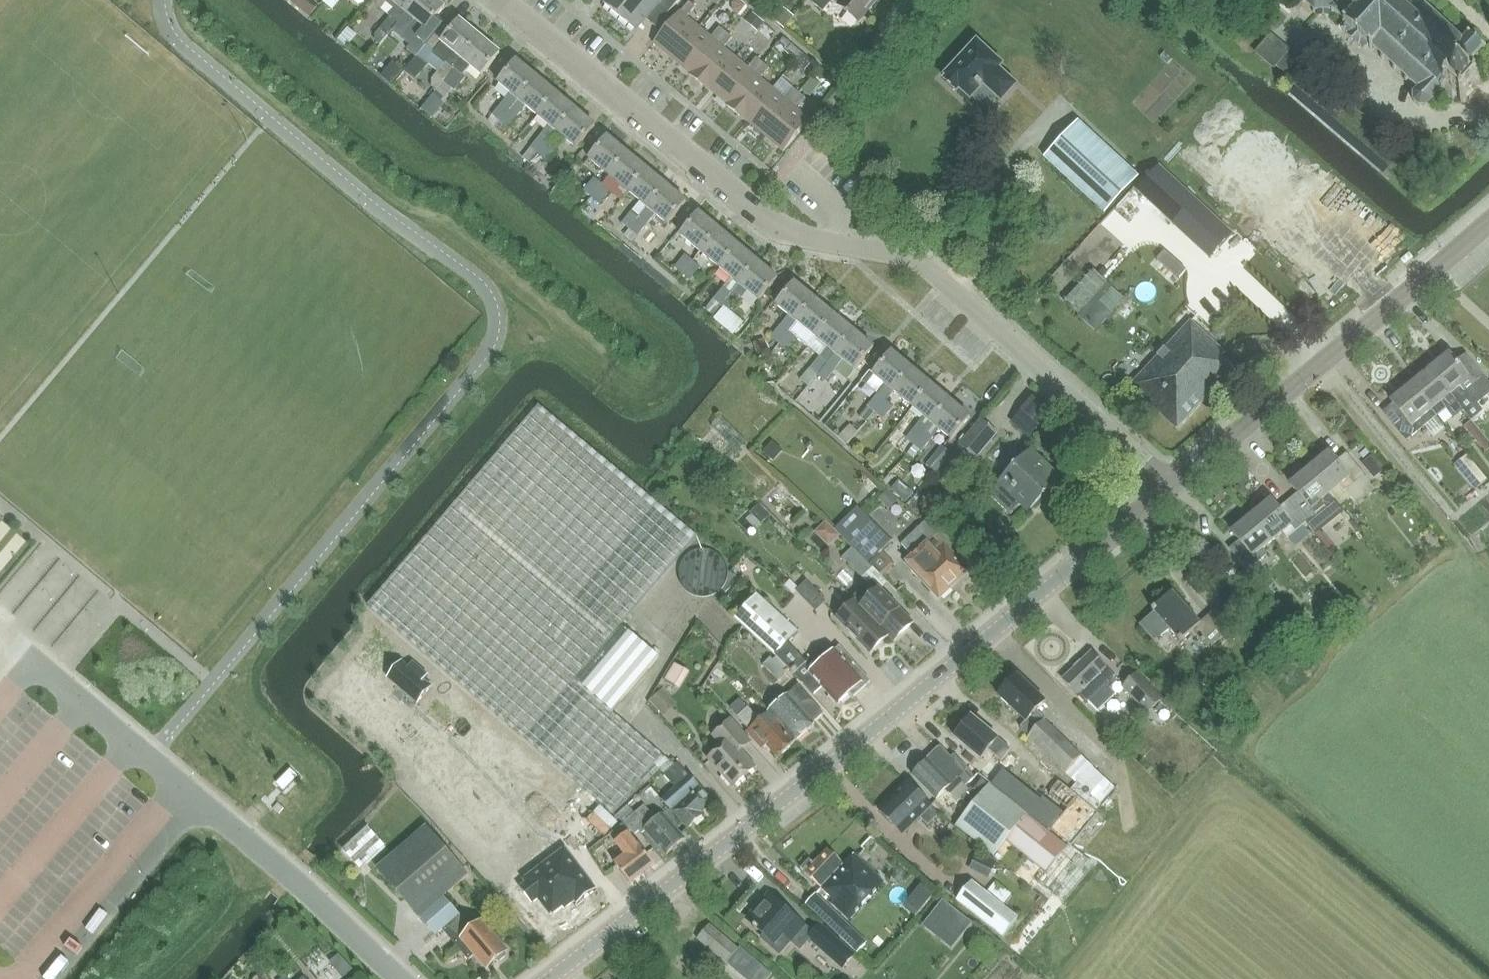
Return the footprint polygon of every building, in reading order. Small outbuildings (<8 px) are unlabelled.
[(417,0),(388,0),(397,7),(376,34),(377,42),(372,47),(376,50),(388,36),(392,31),(405,14),(417,0)] [(392,31),(409,45),(405,50),(415,58),(419,53),(426,45),(445,22),(437,16),(444,8),(443,7),(444,5),(444,2),(442,0),(417,0),(405,14),(392,31)] [(634,0),(605,0),(603,2),(621,17),(634,0)] [(621,17),(637,31),(647,19),(657,27),(679,0),(634,0),(621,17)] [(812,1),(823,11),(832,0),(813,0),(812,1)] [(860,22),(878,0),(833,0),(860,22)] [(1470,31),(1468,31),(1469,35),(1464,40),(1454,32),(1456,30),(1454,28),(1452,30),(1442,21),(1444,19),(1442,17),(1440,19),(1430,9),(1432,7),(1430,6),(1428,8),(1420,0),(1302,0),(1303,3),(1306,3),(1311,8),(1312,13),(1314,12),(1314,10),(1317,10),(1318,18),(1328,17),(1328,10),(1330,10),(1331,13),(1335,13),(1347,25),(1342,30),(1365,52),(1371,46),(1383,57),(1381,59),(1383,61),(1385,59),(1394,67),(1392,70),(1395,72),(1397,70),(1406,78),(1404,80),(1407,83),(1409,80),(1419,89),(1414,94),(1415,103),(1420,108),(1427,108),(1433,102),(1434,103),(1435,102),(1433,101),(1442,92),(1452,102),(1457,97),(1462,102),(1462,104),(1465,104),(1465,100),(1471,94),(1472,93),(1477,87),(1482,87),(1482,84),(1480,84),(1473,78),(1478,74),(1467,64),(1475,55),(1477,57),(1479,55),(1477,53),(1483,47),(1486,47),(1486,45),(1482,46),(1471,35),(1470,31)] [(673,59),(699,28),(686,17),(695,7),(689,2),(680,12),(654,43),(673,59)] [(352,38),(362,24),(351,16),(341,30),(352,38)] [(461,60),(480,37),(460,21),(453,29),(445,22),(426,45),(419,53),(440,69),(433,78),(433,87),(431,90),(434,92),(460,60),(461,60)] [(691,74),(726,32),(720,27),(711,38),(699,28),(673,59),(691,74)] [(709,90),(736,58),(723,48),(732,37),(726,32),(691,74),(690,75),(709,90)] [(1270,35),(1255,52),(1272,68),(1275,65),(1286,74),(1296,62),(1286,53),(1288,50),(1270,35)] [(434,92),(431,95),(440,102),(451,89),(454,92),(465,78),(463,76),(470,68),(480,76),(499,53),(480,37),(461,60),(460,60),(434,92)] [(802,67),(815,49),(804,42),(791,60),(802,67)] [(977,44),(974,47),(971,44),(961,56),(964,58),(947,76),(949,78),(946,81),(957,91),(960,87),(971,98),(979,89),(981,90),(984,87),(982,86),(984,84),(1002,100),(1015,86),(997,69),(1001,65),(977,44)] [(728,105),(763,63),(757,58),(748,68),(736,58),(709,90),(728,105)] [(500,121),(518,100),(536,77),(517,61),(498,84),(510,94),(488,120),(495,127),(500,121)] [(746,121),(746,120),(772,89),(760,79),(769,68),(763,63),(728,105),(727,106),(746,121)] [(508,128),(526,107),(537,116),(556,93),(536,77),(518,100),(500,121),(508,128)] [(765,136),(800,94),(794,88),(785,99),(772,89),(746,120),(765,136)] [(557,132),(576,109),(556,93),(537,116),(549,126),(523,156),(530,162),(538,153),(538,154),(550,140),(557,132)] [(800,94),(765,136),(784,151),(810,120),(797,109),(806,99),(800,94)] [(576,109),(557,132),(576,148),(595,125),(576,109)] [(1139,177),(1067,110),(1033,146),(1106,213),(1139,177)] [(609,176),(627,153),(608,137),(589,160),(609,176)] [(550,140),(538,154),(547,161),(558,147),(550,140)] [(628,192),(647,169),(627,153),(609,176),(628,192)] [(1159,168),(1137,192),(1211,259),(1233,236),(1159,168)] [(626,234),(648,208),(667,185),(647,169),(628,192),(640,201),(619,228),(626,234)] [(586,206),(593,198),(603,186),(594,178),(577,198),(586,206)] [(633,243),(657,215),(668,224),(686,200),(667,185),(648,208),(626,234),(625,235),(633,243)] [(610,191),(603,186),(593,198),(600,203),(610,191)] [(881,215),(873,208),(867,216),(875,223),(881,215)] [(701,252),(719,229),(700,214),(681,236),(701,252)] [(691,280),(709,259),(720,268),(739,245),(719,229),(701,252),(693,261),(683,274),(691,280)] [(1167,259),(1167,239),(1141,240),(1141,260),(1167,259)] [(721,306),(758,261),(739,245),(720,268),(732,278),(706,309),(716,318),(724,308),(721,306)] [(1184,250),(1165,276),(1207,306),(1225,280),(1184,250)] [(675,267),(683,274),(693,261),(686,255),(675,267)] [(730,312),(748,291),(759,300),(777,277),(758,261),(721,306),(724,308),(726,310),(730,312)] [(797,322),(816,299),(796,283),(777,305),(789,315),(772,336),(781,343),(790,331),(797,322)] [(816,338),(835,315),(816,299),(797,322),(816,338)] [(743,324),(730,312),(726,310),(718,320),(735,334),(743,324)] [(810,369),(800,381),(808,388),(819,376),(836,355),(847,342),(855,332),(835,315),(816,338),(827,347),(810,369)] [(1226,355),(1211,342),(1191,323),(1174,342),(1133,387),(1180,430),(1234,370),(1223,359),(1226,355)] [(797,337),(790,331),(781,343),(788,349),(797,337)] [(826,382),(843,361),(856,371),(875,348),(855,332),(836,355),(819,376),(826,382)] [(751,345),(756,359),(769,355),(764,341),(751,345)] [(878,395),(860,417),(866,422),(870,418),(894,391),(912,369),(892,353),(874,375),(886,385),(878,395)] [(1430,370),(1464,411),(1472,420),(1483,411),(1475,402),(1488,390),(1488,382),(1466,355),(1460,361),(1457,357),(1456,357),(1454,355),(1452,354),(1451,354),(1449,353),(1447,353),(1445,354),(1443,355),(1441,356),(1434,361),(1436,364),(1430,370)] [(1455,418),(1464,411),(1430,370),(1427,366),(1416,374),(1419,378),(1411,385),(1437,416),(1447,408),(1455,418)] [(901,398),(914,408),(931,386),(912,369),(894,391),(870,418),(879,426),(901,398)] [(1393,404),(1384,412),(1407,441),(1427,425),(1437,416),(1411,385),(1391,401),(1393,404)] [(951,402),(931,386),(914,408),(924,417),(906,438),(915,446),(951,402)] [(971,418),(951,402),(915,446),(922,452),(940,430),(953,440),(971,418)] [(613,814),(614,814),(661,770),(666,775),(677,765),(614,712),(660,658),(622,625),(698,536),(539,405),(368,605),(613,814)] [(812,409),(807,415),(818,424),(823,418),(812,409)] [(981,422),(961,445),(955,453),(965,462),(972,455),(974,457),(995,433),(981,422)] [(844,446),(856,434),(849,426),(836,439),(844,446)] [(937,473),(952,454),(942,446),(927,465),(937,473)] [(1059,480),(1031,452),(1000,484),(1000,485),(989,496),(1009,516),(1021,505),(1028,512),(1059,480)] [(1309,469),(1331,494),(1341,486),(1345,491),(1365,476),(1347,454),(1337,462),(1329,453),(1309,469)] [(1452,467),(1473,491),(1486,481),(1465,456),(1452,467)] [(1298,494),(1288,502),(1306,524),(1315,535),(1344,511),(1331,494),(1309,469),(1302,475),(1298,470),(1289,478),(1292,483),(1290,484),(1298,494)] [(1306,524),(1288,502),(1279,509),(1271,500),(1252,516),(1273,541),(1282,534),(1287,539),(1306,524)] [(1468,502),(1460,510),(1471,523),(1480,515),(1468,502)] [(835,529),(852,548),(869,565),(892,543),(858,508),(835,529)] [(1262,550),(1273,541),(1252,516),(1232,532),(1240,541),(1230,549),(1247,571),(1266,556),(1262,550)] [(969,571),(950,550),(956,544),(931,517),(924,524),(935,536),(926,545),(942,562),(935,568),(952,587),(969,571)] [(935,536),(924,524),(902,545),(913,557),(906,564),(939,599),(952,587),(935,568),(942,562),(926,545),(935,536)] [(739,554),(753,565),(762,555),(748,543),(739,554)] [(729,576),(730,571),(728,562),(726,558),(723,555),(720,552),(716,549),(711,548),(708,547),(703,547),(698,548),(694,550),(690,553),(687,557),(684,562),(683,565),(682,570),(683,576),(684,580),(686,584),(689,588),(696,592),(699,594),(705,595),(709,595),(714,594),(718,592),(722,588),(726,584),(728,580),(729,576)] [(871,568),(869,565),(852,548),(842,558),(861,578),(871,568)] [(816,612),(827,602),(807,581),(797,591),(816,612)] [(856,601),(889,635),(895,641),(913,623),(871,581),(853,598),(856,601)] [(1209,649),(1233,628),(1216,609),(1200,624),(1173,593),(1153,611),(1154,613),(1140,626),(1153,641),(1169,629),(1180,642),(1193,631),(1209,649)] [(734,618),(743,627),(777,657),(786,667),(787,667),(802,683),(813,696),(823,687),(838,704),(850,693),(853,697),(870,682),(867,678),(839,647),(828,657),(821,649),(806,662),(789,645),(798,636),(754,596),(734,618)] [(871,654),(889,635),(856,601),(837,619),(871,654)] [(11,653),(0,642),(0,661),(2,663),(11,653)] [(667,671),(684,678),(692,658),(675,651),(667,671)] [(1092,653),(1063,680),(1086,704),(1088,701),(1098,711),(1115,695),(1109,689),(1118,681),(1092,653)] [(771,658),(763,665),(778,681),(786,673),(783,670),(787,667),(786,667),(777,657),(774,661),(771,658)] [(388,678),(417,703),(432,686),(425,680),(429,676),(413,663),(409,667),(402,661),(388,678)] [(1138,673),(1123,688),(1148,714),(1163,699),(1138,673)] [(1018,675),(998,696),(1026,722),(1020,728),(1030,736),(1028,738),(1066,774),(1067,773),(1077,782),(1100,804),(1115,788),(1081,757),(1082,757),(1044,722),(1046,720),(1037,711),(1046,702),(1035,691),(1030,687),(1018,675)] [(768,713),(795,743),(815,725),(813,724),(824,714),(799,685),(768,713)] [(663,692),(651,703),(661,715),(673,704),(663,692)] [(795,743),(768,713),(757,722),(739,702),(731,709),(739,718),(750,730),(747,732),(763,749),(767,745),(778,758),(795,743)] [(972,717),(955,737),(981,759),(989,750),(1002,761),(1011,750),(998,739),(972,717)] [(733,787),(756,767),(741,750),(751,742),(732,721),(714,737),(723,748),(709,760),(733,787)] [(915,774),(913,776),(936,800),(946,791),(957,802),(960,799),(971,808),(956,826),(994,856),(1006,841),(1046,873),(1038,883),(1052,895),(1084,856),(1072,846),(1071,847),(1069,846),(1068,847),(1027,815),(982,779),(974,790),(972,788),(968,784),(976,777),(955,757),(952,760),(941,749),(928,761),(922,767),(919,767),(915,770),(915,774)] [(702,814),(714,803),(691,776),(689,777),(678,764),(665,776),(676,788),(662,800),(688,830),(704,816),(702,814)] [(284,791),(298,777),(290,769),(276,784),(278,786),(283,790),(284,791)] [(507,799),(523,816),(550,791),(534,774),(507,799)] [(1008,776),(998,790),(1050,830),(1062,815),(1044,801),(1042,803),(1008,776)] [(907,782),(879,810),(902,834),(918,818),(926,827),(938,816),(929,807),(931,806),(907,782)] [(1060,782),(1049,795),(1068,810),(1051,830),(1069,846),(1071,847),(1072,846),(1098,814),(1096,812),(1094,811),(1070,790),(1060,782)] [(525,815),(544,842),(581,816),(568,797),(555,807),(549,798),(525,815)] [(626,823),(636,834),(640,831),(642,833),(645,831),(667,856),(685,839),(663,814),(656,820),(644,807),(626,823)] [(385,836),(372,816),(348,831),(360,851),(385,836)] [(486,969),(508,951),(483,923),(474,931),(444,897),(468,876),(426,827),(378,869),(436,936),(443,930),(469,960),(475,955),(486,969)] [(638,847),(630,837),(629,835),(617,843),(627,856),(615,864),(630,884),(655,865),(640,845),(638,847)] [(526,883),(520,888),(532,904),(539,899),(551,916),(563,908),(564,910),(575,902),(577,905),(597,890),(566,848),(523,879),(526,883)] [(848,919),(883,883),(854,855),(843,865),(827,850),(805,873),(834,901),(832,903),(848,919)] [(972,881),(957,900),(1003,937),(1019,918),(972,881)] [(816,894),(806,905),(857,953),(867,943),(816,894)] [(769,895),(747,920),(764,934),(760,938),(780,956),(792,941),(801,951),(810,941),(843,969),(854,955),(820,924),(814,932),(806,928),(769,895)] [(945,900),(926,922),(952,944),(971,921),(945,900)] [(726,963),(738,949),(710,925),(697,939),(726,963)]
